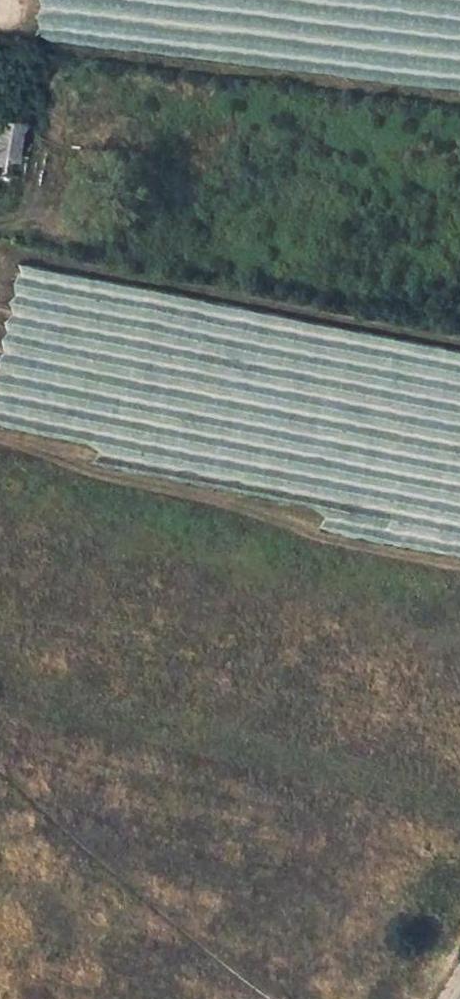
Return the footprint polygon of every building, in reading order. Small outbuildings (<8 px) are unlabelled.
[(50,42),(90,44),(91,26),(117,26),(118,0),(51,0),(50,42)] [(0,122),(0,200),(10,202),(23,126),(0,122)]
